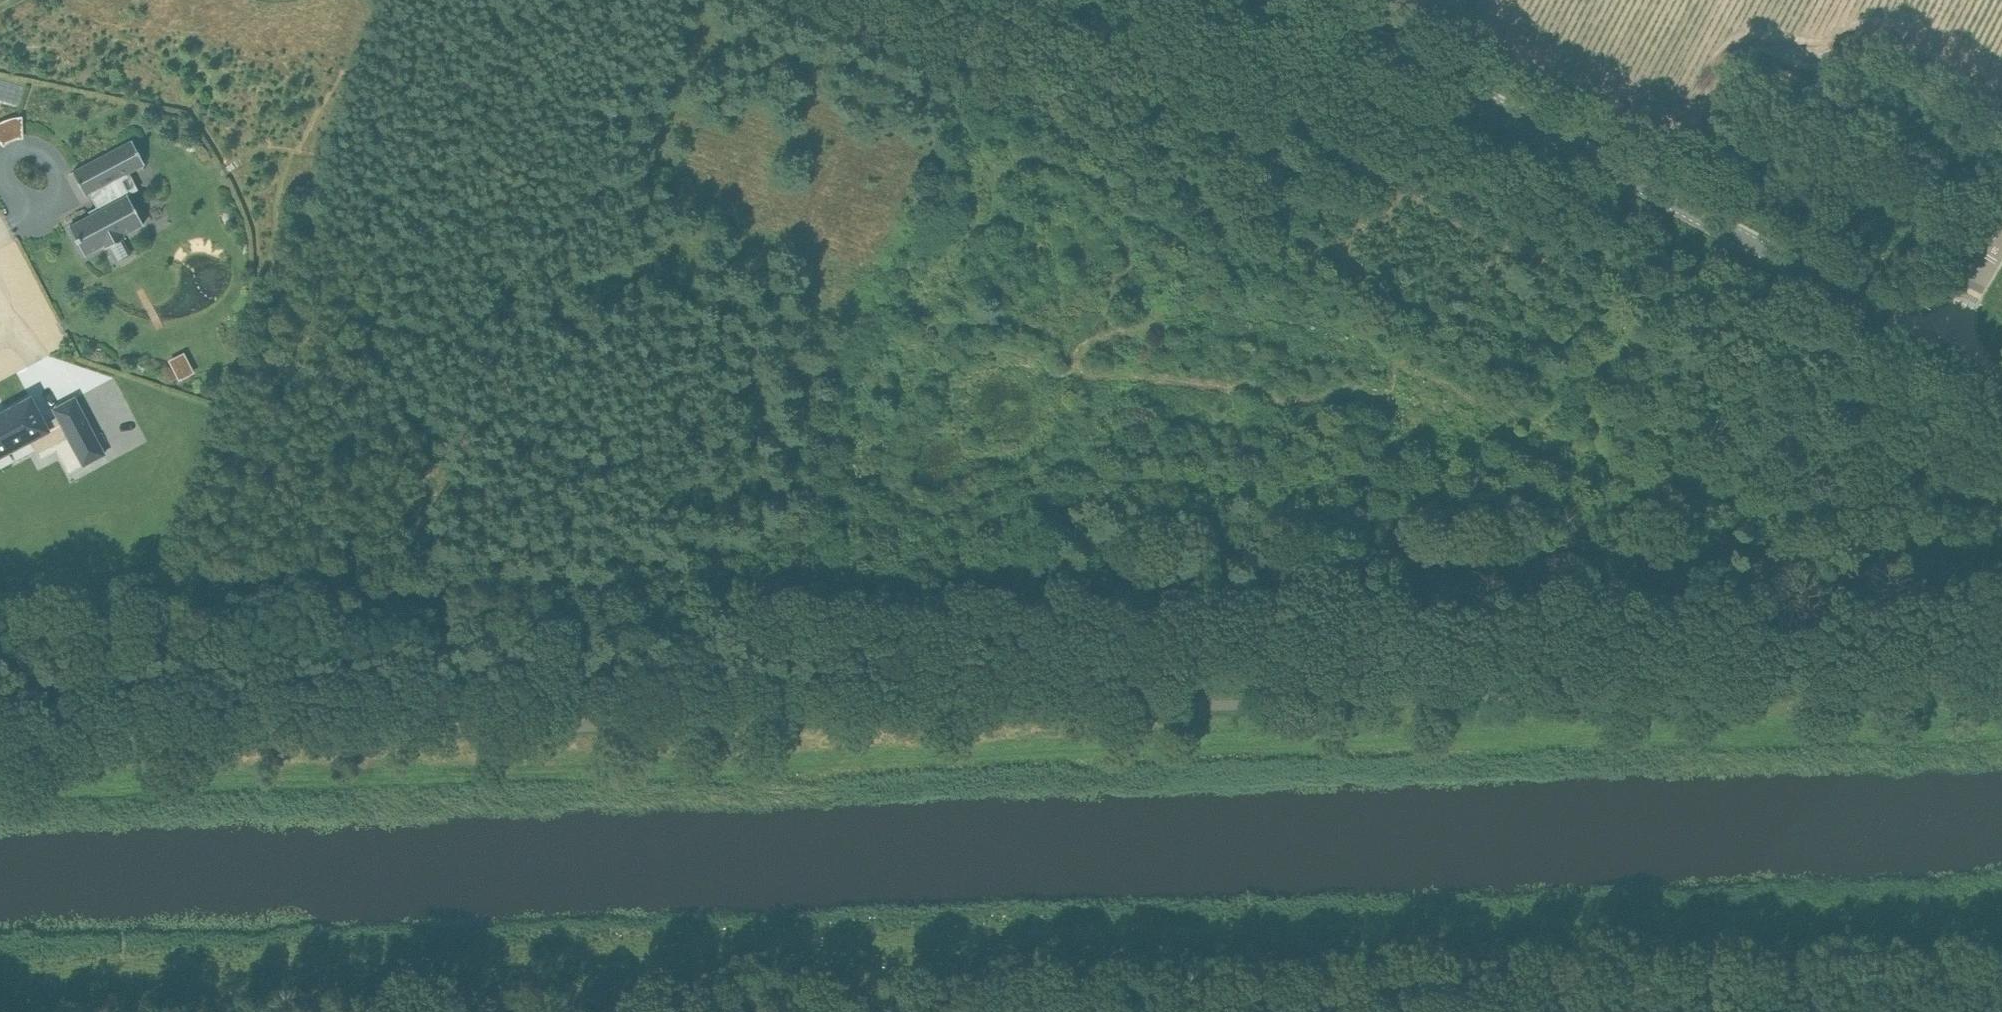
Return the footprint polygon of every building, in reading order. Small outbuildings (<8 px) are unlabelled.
[(21,105),(27,83),(0,75),(0,99),(21,105)] [(26,139),(22,115),(0,119),(0,143),(26,139)] [(106,248),(125,238),(123,234),(143,224),(128,195),(125,196),(116,179),(145,164),(132,140),(72,172),(85,195),(90,193),(99,210),(69,226),(84,255),(104,244),(106,248)] [(188,362),(174,370),(179,378),(193,371),(188,362)] [(0,417),(0,459),(30,442),(38,456),(69,439),(84,467),(97,460),(104,456),(74,400),(62,407),(54,411),(58,418),(44,426),(31,401),(0,417)]
